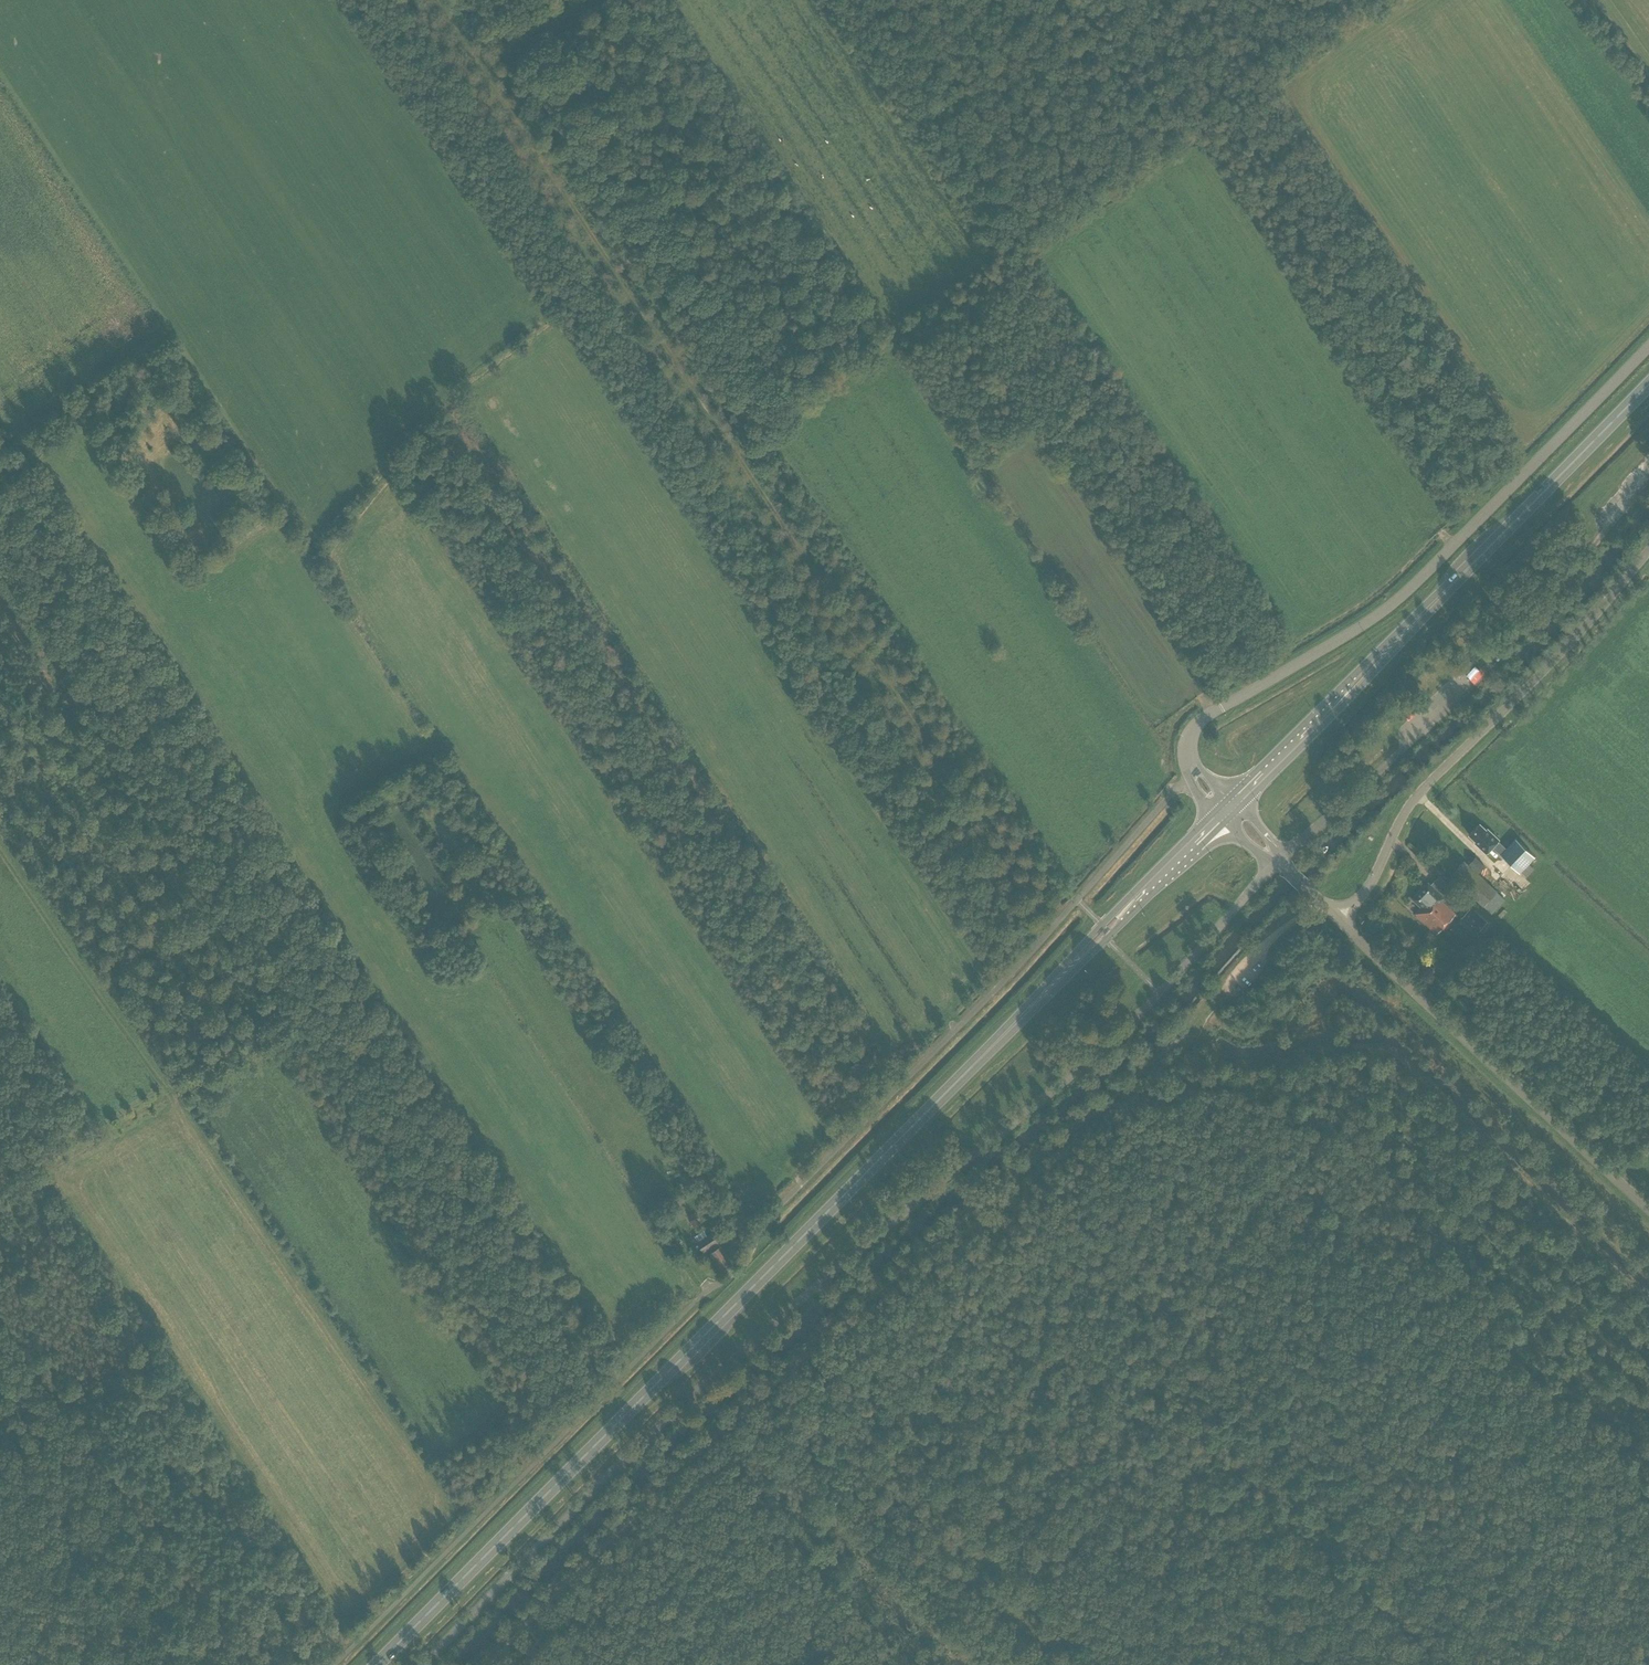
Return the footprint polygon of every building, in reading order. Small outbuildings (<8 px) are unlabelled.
[(1355,757),(1347,764),(1352,769),(1359,763),(1355,757)] [(1486,830),(1479,824),(1469,835),(1476,841),(1475,843),(1486,853),(1492,847),(1520,873),(1535,857),(1516,839),(1506,848),(1498,841),(1499,840),(1487,829),(1486,830)] [(1475,857),(1468,864),(1478,874),(1485,867),(1475,857)] [(1464,861),(1450,875),(1491,913),(1504,899),(1485,881),(1464,861)] [(1443,902),(1446,899),(1442,895),(1446,890),(1436,880),(1431,885),(1428,882),(1412,899),(1421,907),(1415,914),(1437,934),(1456,914),(1443,902)] [(1460,919),(1476,934),(1478,932),(1482,935),(1491,925),(1471,907),(1468,911),(1460,919)] [(684,1182),(676,1187),(679,1192),(687,1187),(684,1182)] [(695,1198),(701,1207),(708,1203),(702,1194),(695,1198)] [(669,1205),(673,1211),(685,1203),(681,1197),(669,1205)] [(690,1226),(693,1225),(695,1228),(700,1226),(695,1218),(690,1221),(688,1223),(690,1226)] [(717,1230),(708,1236),(705,1230),(695,1236),(699,1242),(698,1243),(704,1251),(709,1248),(712,1252),(711,1252),(712,1253),(711,1255),(713,1257),(715,1257),(722,1269),(732,1263),(721,1246),(720,1246),(718,1242),(723,1239),(725,1242),(732,1239),(725,1229),(719,1233),(717,1230)]
